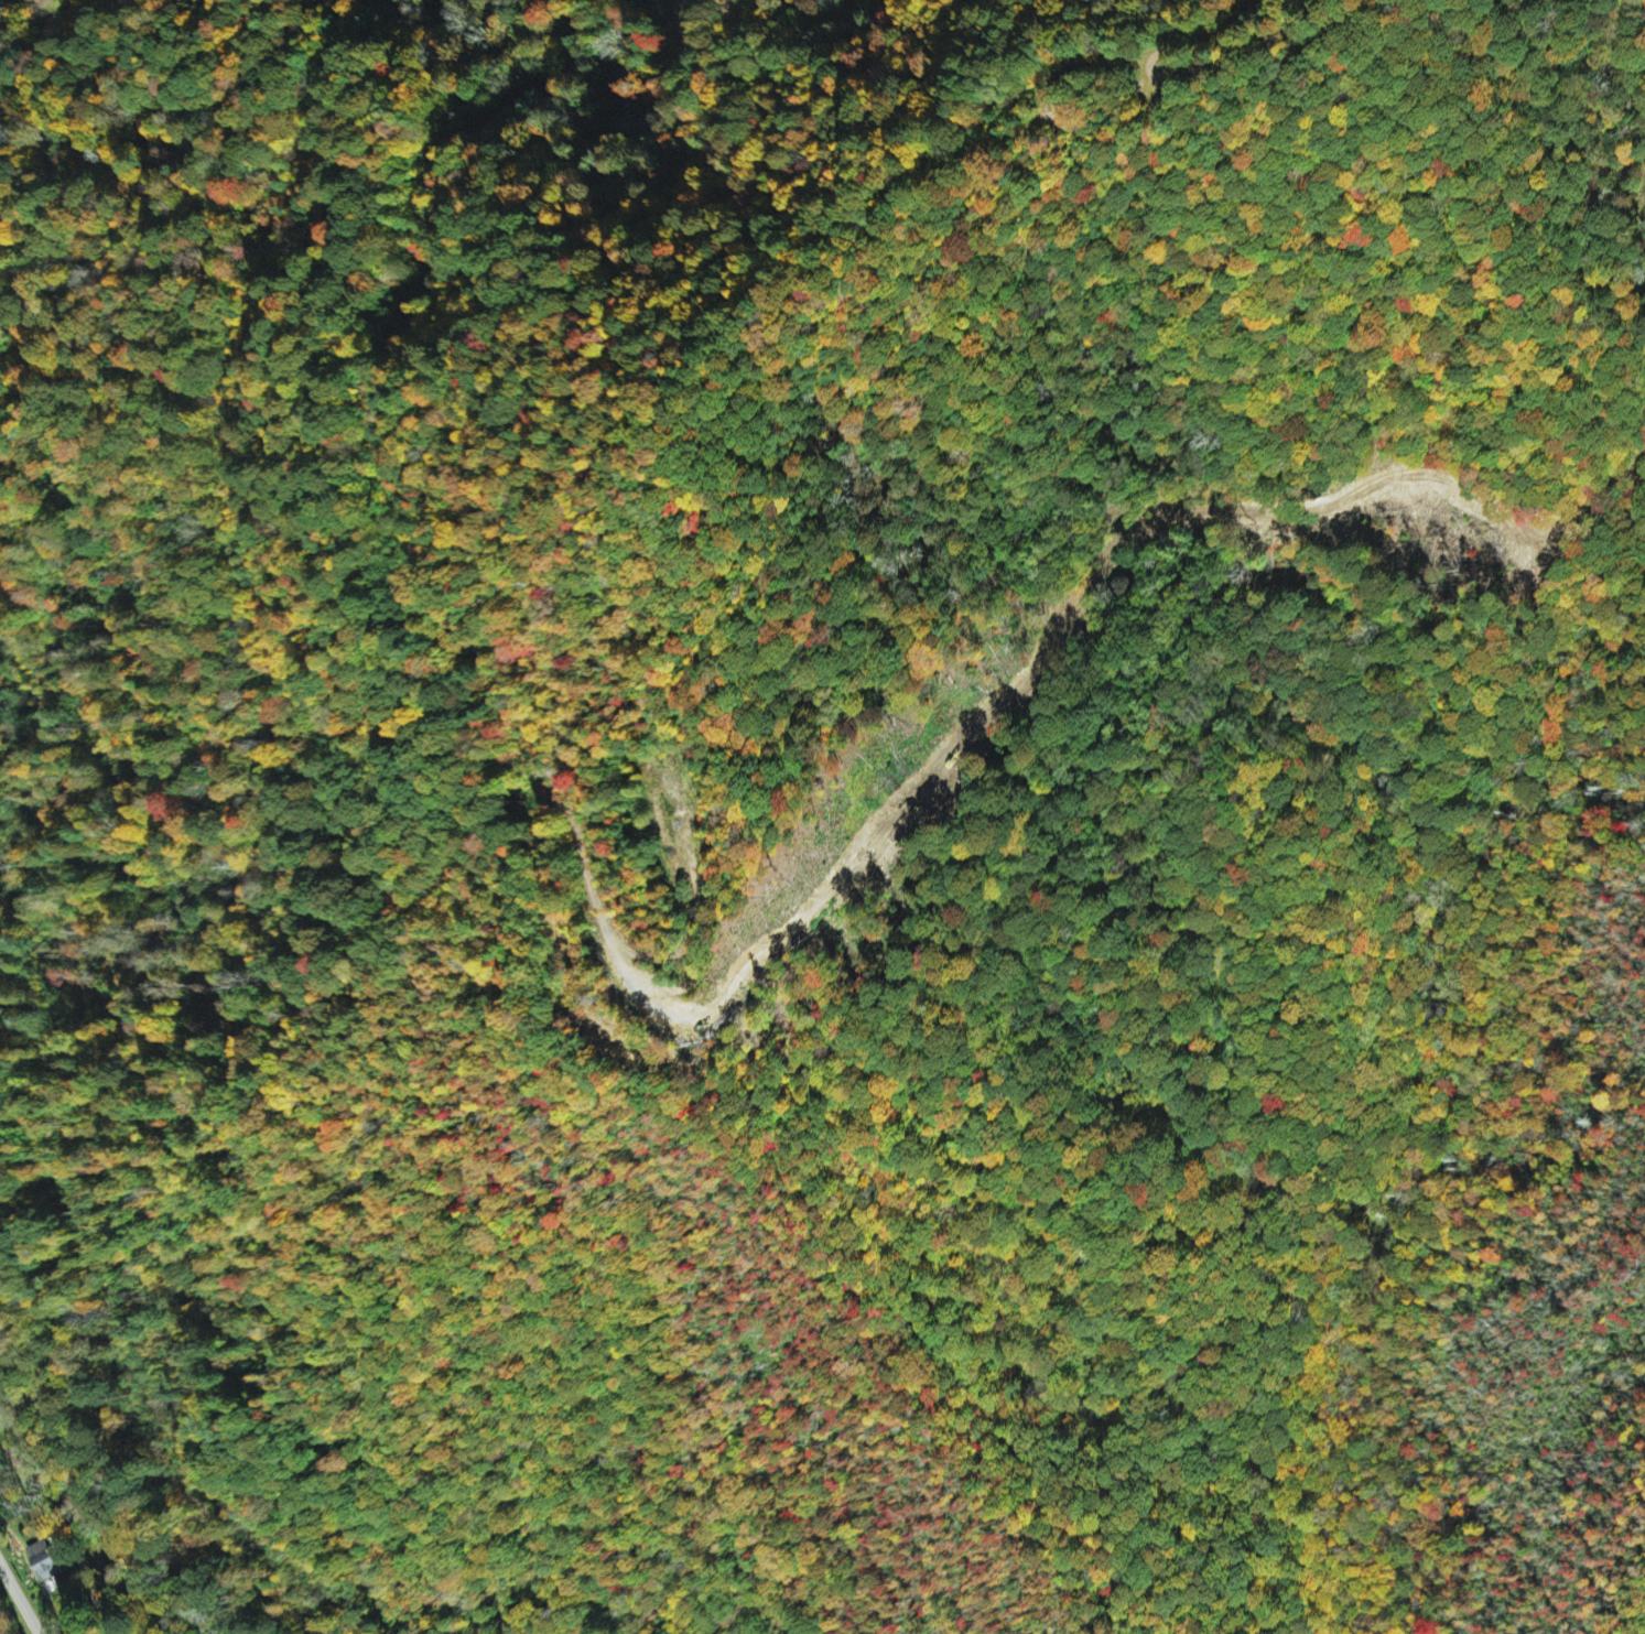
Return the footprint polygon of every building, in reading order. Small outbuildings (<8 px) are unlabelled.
[(25,1551),(41,1584),(64,1573),(48,1540),(25,1551)]
